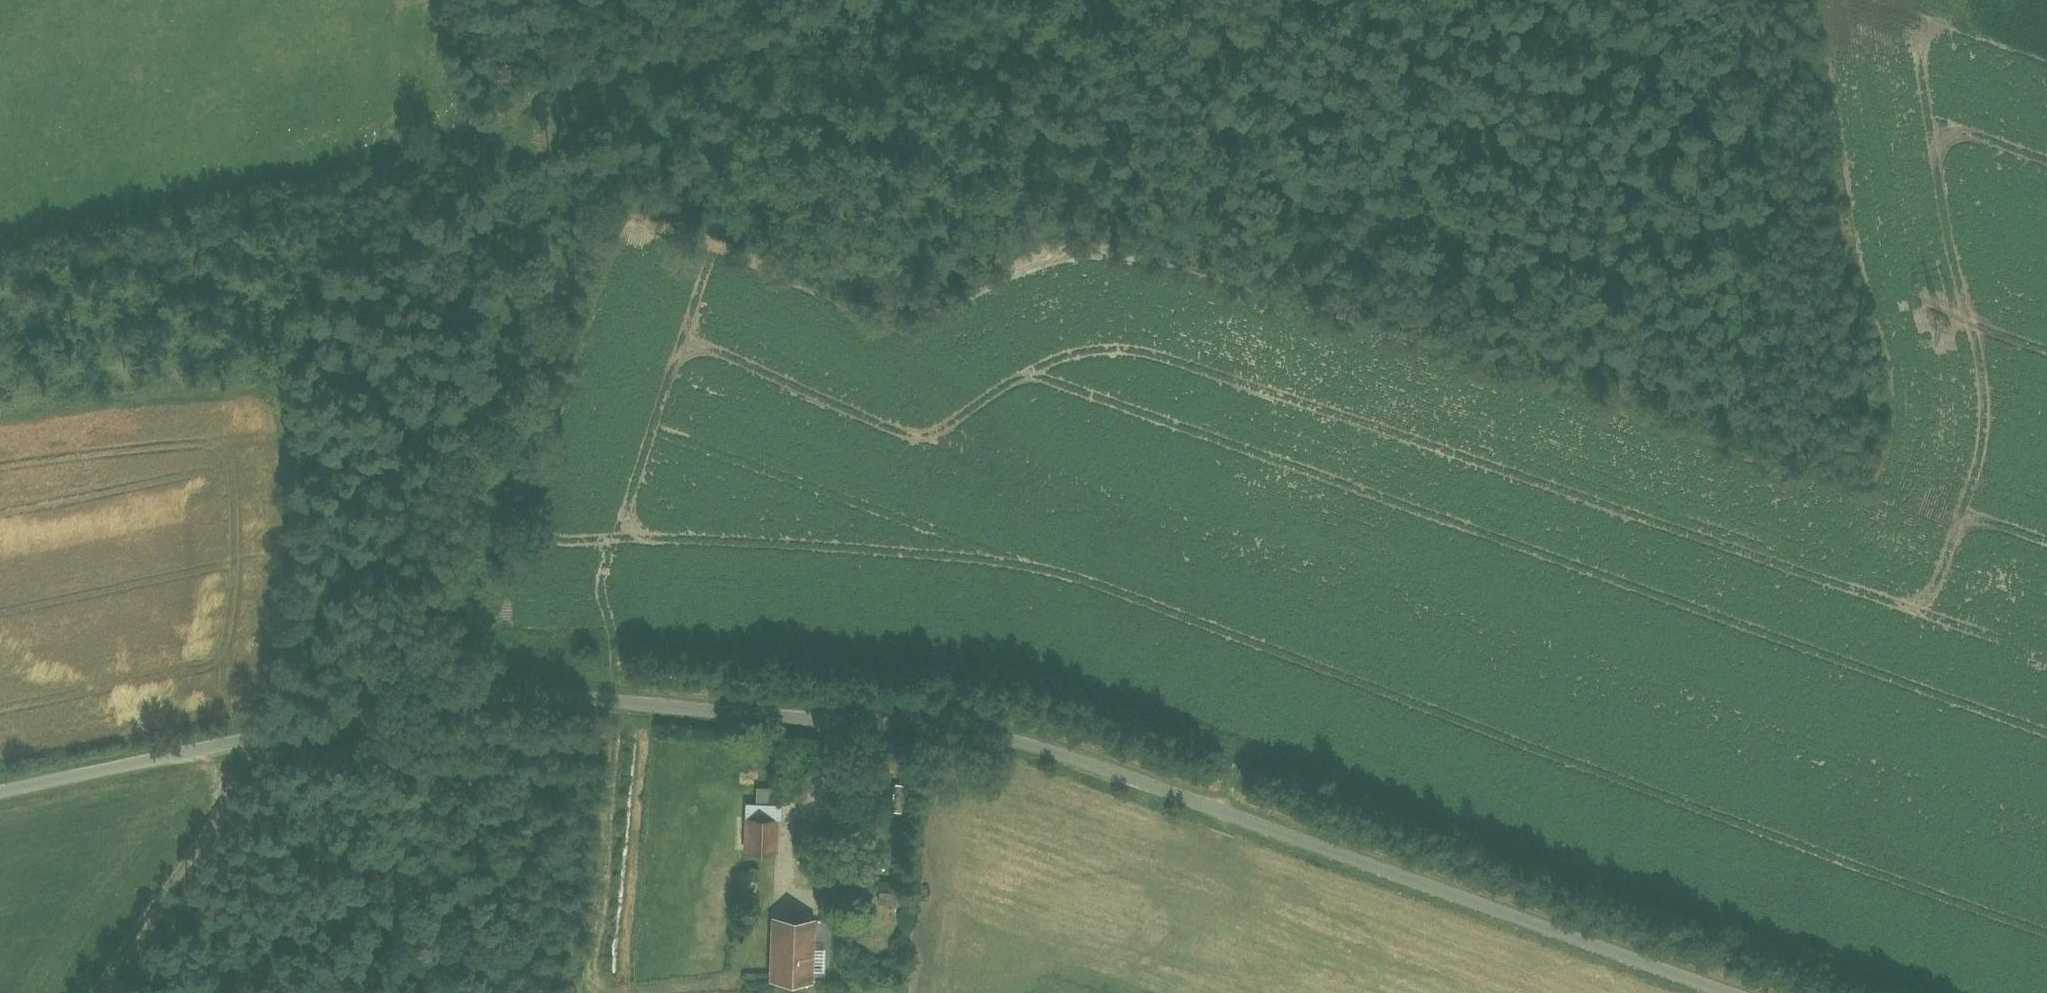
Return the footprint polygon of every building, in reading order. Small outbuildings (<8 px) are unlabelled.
[(898,753),(838,748),(837,768),(896,773),(898,753)] [(911,782),(894,780),(890,809),(907,811),(911,782)] [(746,814),(744,847),(772,849),(774,815),(746,814)] [(904,891),(880,889),(878,902),(903,904),(904,891)] [(770,913),(769,976),(811,977),(812,914),(770,913)]
